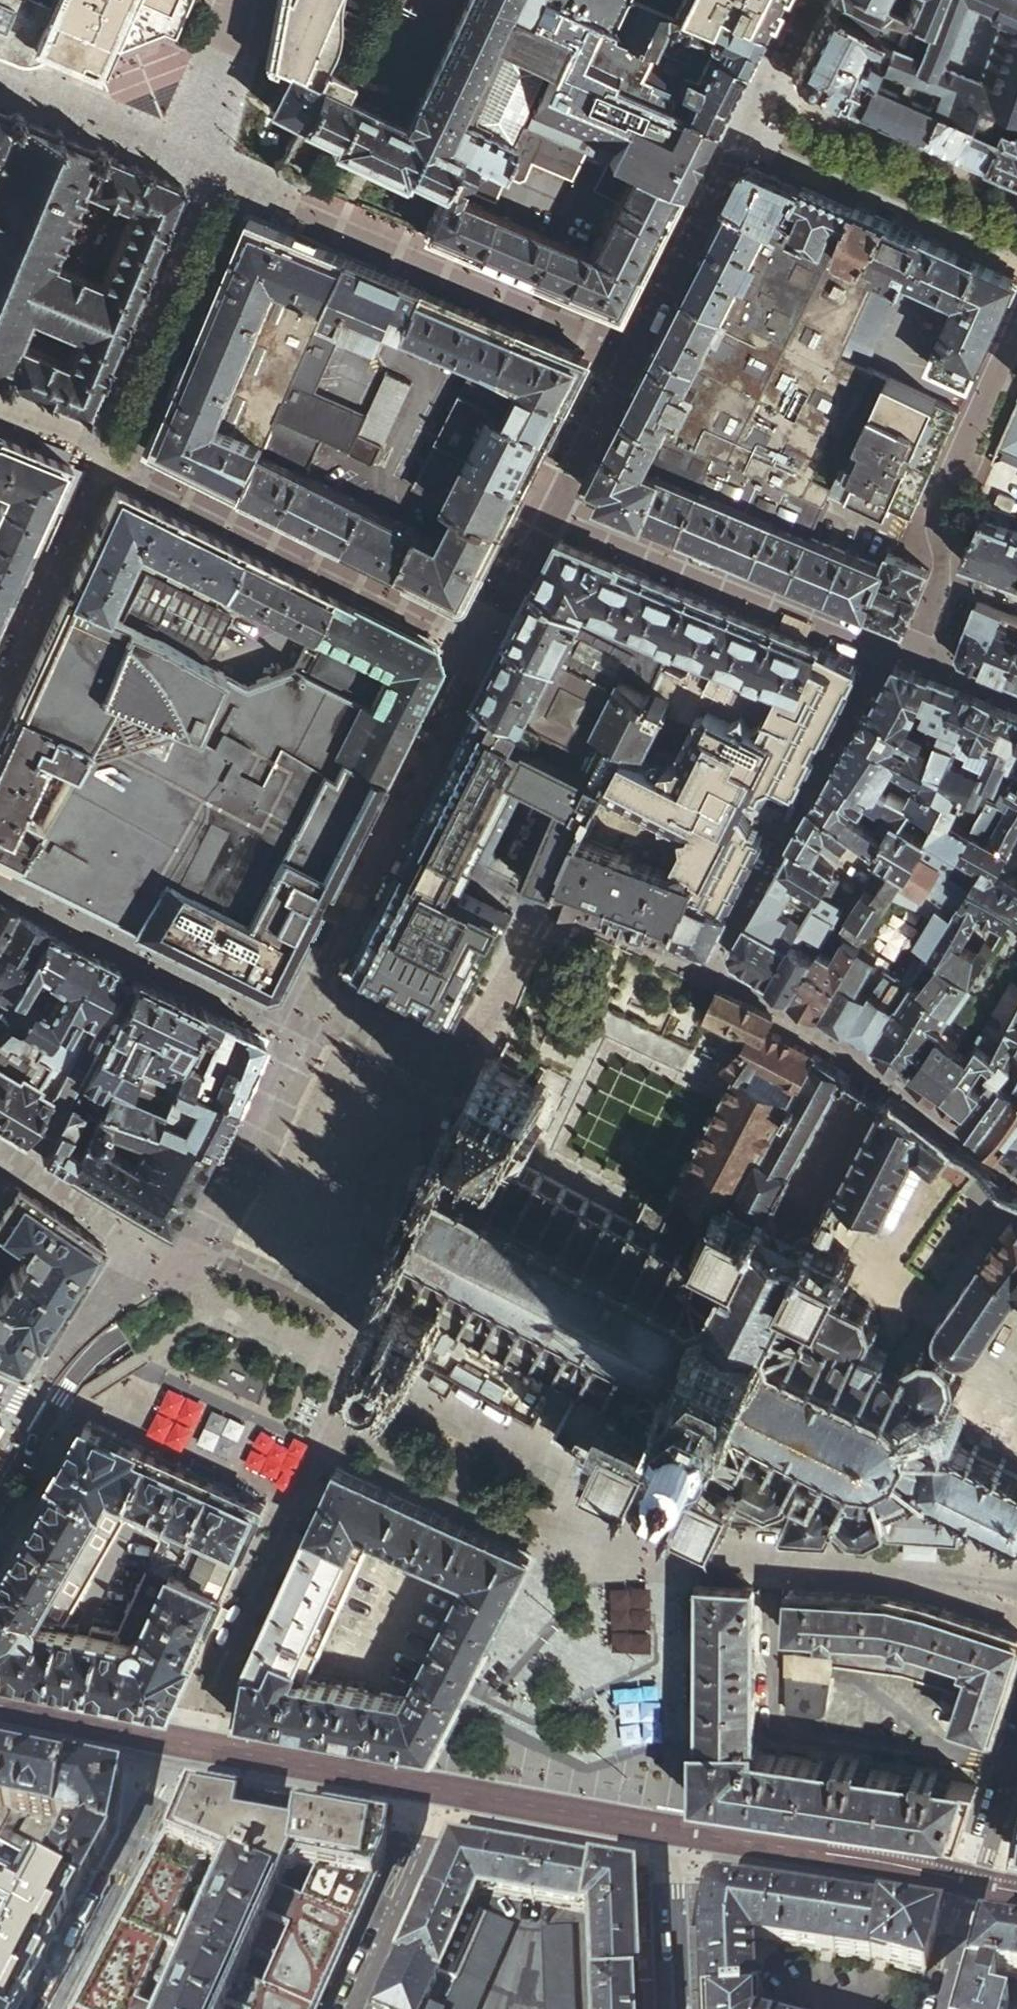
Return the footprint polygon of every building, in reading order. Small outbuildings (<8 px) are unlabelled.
[(21,64),(24,64),(29,64),(35,62),(44,58),(49,54),(51,51),(56,42),(59,35),(59,28),(58,19),(56,15),(54,11),(51,6),(52,4),(43,0),(0,0),(0,55),(21,64)] [(116,43),(129,38),(142,33),(146,31),(160,25),(171,0),(70,0),(91,53),(116,43)] [(267,62),(285,69),(296,74),(330,0),(279,0),(267,62)] [(402,125),(316,83),(292,119),(298,122),(329,137),(326,143),(327,144),(396,178),(400,177),(402,173),(438,190),(444,179),(447,180),(465,175),(471,161),(477,163),(477,162),(501,173),(516,141),(514,140),(520,128),(524,130),(526,126),(566,37),(526,18),(533,0),(463,0),(402,125)] [(635,174),(644,156),(648,148),(657,152),(662,141),(671,123),(703,138),(707,131),(710,124),(677,109),(685,91),(637,70),(649,44),(606,25),(612,12),(618,0),(533,0),(526,18),(566,37),(526,126),(541,133),(554,139),(567,144),(582,151),(605,162),(629,173),(630,171),(635,174)] [(738,68),(704,51),(701,58),(653,36),(660,20),(696,37),(702,24),(651,0),(629,0),(621,16),(612,12),(606,25),(649,44),(637,70),(685,91),(677,109),(710,124),(729,86),(738,68)] [(756,33),(770,5),(773,0),(651,0),(702,24),(708,12),(756,33)] [(867,0),(827,0),(823,8),(867,30),(874,13),(900,25),(893,41),(913,49),(923,25),(902,16),(872,2),(867,0)] [(871,59),(878,62),(878,64),(932,86),(925,103),(961,118),(968,99),(987,106),(997,110),(1004,112),(1016,76),(1016,0),(970,0),(988,7),(987,10),(998,15),(977,73),(936,57),(960,0),(934,0),(923,25),(913,49),(893,41),(874,32),(873,33),(868,43),(863,55),(871,59)] [(934,0),(909,0),(902,16),(923,25),(934,0)] [(871,59),(863,55),(859,53),(856,61),(847,56),(856,37),(868,43),(873,33),(867,30),(823,8),(792,69),(790,74),(790,77),(791,82),(793,85),(826,98),(842,67),(863,76),(871,59)] [(704,51),(738,68),(739,66),(742,60),(749,48),(756,33),(708,12),(702,24),(696,37),(708,42),(704,51)] [(867,30),(873,33),(874,32),(893,41),(900,25),(874,13),(867,30)] [(701,58),(704,51),(708,42),(696,37),(660,20),(653,36),(701,58)] [(129,38),(116,43),(117,46),(120,49),(124,51),(125,52),(129,52),(135,51),(140,47),(142,43),(143,37),(142,33),(129,38)] [(849,108),(912,135),(925,103),(932,86),(878,64),(878,62),(871,59),(863,76),(849,108)] [(826,98),(849,108),(863,76),(842,67),(826,98)] [(296,74),(285,69),(264,106),(292,119),(316,83),(296,74)] [(1010,115),(1016,117),(1016,76),(1004,112),(1010,115)] [(925,103),(912,135),(951,152),(963,124),(966,125),(970,116),(977,118),(981,120),(987,106),(968,99),(961,118),(925,103)] [(519,106),(514,104),(507,118),(508,118),(513,120),(519,106)] [(981,120),(991,125),(992,122),(997,110),(987,106),(981,120)] [(514,130),(504,126),(471,109),(464,122),(508,143),(514,130)] [(1,384),(7,382),(34,394),(33,396),(37,398),(38,395),(51,400),(49,403),(53,405),(55,402),(82,413),(81,416),(84,418),(85,415),(89,416),(90,412),(87,411),(99,381),(103,382),(104,379),(101,378),(106,365),(109,367),(111,363),(108,362),(119,333),(123,335),(124,331),(121,329),(126,317),(130,318),(131,315),(128,314),(140,285),(143,286),(145,283),(142,281),(147,269),(150,271),(151,267),(148,266),(160,238),(163,239),(164,235),(161,234),(167,221),(170,222),(172,219),(168,218),(180,190),(183,191),(185,188),(182,187),(184,182),(180,180),(177,185),(105,155),(100,148),(96,146),(94,150),(59,135),(61,131),(56,129),(54,133),(19,119),(21,114),(15,112),(9,114),(0,110),(0,384),(1,384)] [(1004,112),(997,110),(992,122),(1005,127),(1010,115),(1004,112)] [(1010,115),(1005,127),(992,122),(991,125),(974,162),(1016,181),(1016,117),(1010,115)] [(970,116),(966,125),(972,128),(977,118),(970,116)] [(951,152),(974,162),(991,125),(981,120),(977,118),(972,128),(966,125),(963,124),(951,152)] [(699,147),(703,138),(671,123),(662,141),(694,156),(699,147)] [(501,173),(502,174),(515,180),(521,177),(528,162),(541,133),(526,126),(524,130),(520,128),(514,140),(516,141),(501,173)] [(541,133),(528,162),(541,168),(554,139),(541,133)] [(541,168),(554,174),(567,144),(554,139),(541,168)] [(689,166),(694,156),(662,141),(657,152),(648,148),(644,156),(685,174),(689,166)] [(568,180),(582,151),(567,144),(554,174),(568,180)] [(635,174),(676,192),(680,184),(685,174),(644,156),(635,174)] [(745,164),(728,199),(779,224),(779,223),(788,203),(795,205),(795,203),(804,182),(755,160),(745,164)] [(471,175),(477,163),(471,161),(465,175),(460,186),(466,189),(471,175)] [(497,187),(502,174),(501,173),(477,162),(477,163),(471,175),(497,187)] [(585,254),(633,276),(652,239),(668,208),(676,192),(635,174),(630,171),(629,173),(605,162),(593,187),(614,198),(612,202),(608,210),(589,246),(585,254)] [(447,180),(456,184),(460,186),(465,175),(447,180)] [(471,175),(466,189),(491,200),(497,187),(471,175)] [(469,255),(487,211),(484,209),(486,206),(481,204),(480,207),(465,201),(466,197),(457,194),(456,197),(452,195),(456,184),(447,180),(444,179),(438,190),(419,233),(425,236),(455,249),(469,255)] [(846,229),(854,205),(829,193),(804,182),(795,203),(803,206),(793,231),(826,248),(838,225),(846,229)] [(689,276),(682,289),(836,368),(842,354),(848,341),(854,328),(860,314),(866,303),(872,290),(878,275),(875,274),(862,268),(836,257),(837,254),(826,248),(793,231),(791,230),(786,241),(767,233),(772,233),(775,231),(776,230),(779,224),(728,199),(708,238),(689,276)] [(889,220),(854,205),(846,229),(837,254),(836,257),(862,268),(868,257),(875,244),(877,245),(885,229),(889,220)] [(495,266),(523,278),(541,235),(503,218),(505,215),(497,211),(495,215),(487,211),(469,255),(495,266)] [(150,450),(241,495),(259,453),(274,419),(319,316),(346,258),(325,249),(248,217),(199,334),(150,450)] [(902,286),(906,275),(922,235),(889,220),(885,229),(877,245),(875,244),(868,257),(880,263),(875,274),(878,275),(902,286)] [(523,278),(539,285),(558,242),(541,235),(523,278)] [(906,275),(956,299),(958,296),(959,296),(976,259),(958,251),(922,235),(906,275)] [(558,242),(539,285),(613,317),(633,276),(585,254),(570,247),(572,243),(563,239),(561,243),(558,242)] [(355,262),(346,258),(319,316),(274,419),(319,439),(347,451),(349,452),(357,434),(362,422),(365,415),(310,392),(339,326),(379,343),(386,325),(404,283),(387,275),(355,262)] [(969,383),(1016,278),(976,259),(959,296),(958,296),(956,299),(927,364),(969,383)] [(900,291),(902,286),(878,275),(872,290),(895,300),(900,291)] [(423,290),(404,283),(386,325),(405,333),(423,290)] [(672,310),(656,342),(853,442),(841,465),(846,467),(888,376),(867,365),(842,354),(836,368),(682,289),(672,310)] [(501,372),(519,330),(506,325),(488,317),(472,310),(436,295),(423,290),(405,333),(411,335),(409,338),(414,340),(415,338),(427,343),(426,345),(431,347),(432,345),(439,347),(438,350),(443,352),(444,350),(462,357),(501,372)] [(895,300),(872,290),(866,303),(890,313),(895,300)] [(884,325),(890,313),(866,303),(860,314),(884,325)] [(884,325),(860,314),(854,328),(879,339),(884,325)] [(873,351),(879,339),(854,328),(848,341),(873,351)] [(501,372),(566,406),(590,360),(519,330),(501,372)] [(842,354),(867,365),(873,351),(848,341),(842,354)] [(787,487),(823,502),(833,481),(841,465),(853,442),(656,342),(621,412),(667,436),(715,456),(787,487)] [(550,438),(566,406),(501,372),(462,357),(447,386),(550,438)] [(409,382),(384,372),(379,384),(403,395),(409,382)] [(833,481),(908,516),(949,428),(928,418),(937,399),(888,376),(846,467),(841,465),(833,481)] [(374,396),(398,407),(403,395),(379,384),(374,396)] [(525,487),(550,438),(447,386),(422,435),(525,487)] [(374,396),(368,409),(393,420),(398,407),(374,396)] [(949,428),(957,409),(937,399),(928,418),(949,428)] [(999,439),(996,445),(1016,454),(1016,399),(999,439)] [(368,409),(365,415),(362,422),(387,432),(393,420),(368,409)] [(667,436),(621,412),(603,447),(647,469),(661,476),(642,520),(680,535),(715,456),(667,436)] [(362,422),(357,434),(381,445),(387,432),(362,422)] [(0,434),(0,484),(5,486),(0,496),(0,528),(32,543),(68,463),(53,457),(21,443),(7,437),(0,434)] [(349,452),(347,451),(346,454),(372,465),(381,445),(357,434),(349,452)] [(502,531),(525,487),(422,435),(399,480),(458,510),(458,509),(502,531)] [(996,445),(991,456),(1016,467),(1016,454),(996,445)] [(647,469),(603,447),(585,483),(603,493),(599,502),(642,520),(661,476),(647,469)] [(259,453),(241,495),(259,504),(281,516),(301,474),(259,453)] [(680,535),(754,566),(787,487),(715,456),(680,535)] [(301,474),(281,516),(294,522),(317,534),(336,543),(345,548),(366,507),(364,506),(366,504),(361,501),(359,504),(349,498),(350,495),(345,493),(344,496),(337,492),(341,484),(335,481),(330,489),(324,486),(326,483),(320,480),(319,483),(308,478),(310,475),(305,473),(304,476),(301,474)] [(74,571),(72,575),(78,578),(69,598),(198,660),(209,649),(227,613),(211,605),(219,589),(239,548),(225,541),(193,525),(133,495),(113,485),(74,571)] [(790,581),(808,537),(823,502),(787,487),(754,566),(790,581)] [(962,556),(1016,577),(1016,528),(1011,526),(1014,518),(1016,519),(1016,516),(1011,514),(1012,513),(985,503),(980,514),(963,555),(962,556)] [(345,548),(364,557),(384,516),(366,507),(345,548)] [(381,566),(398,575),(419,533),(415,531),(416,528),(411,526),(410,529),(404,526),(405,523),(401,520),(399,523),(394,521),(398,512),(391,508),(386,517),(384,516),(364,557),(381,566)] [(483,566),(502,531),(458,509),(458,510),(457,512),(452,510),(450,515),(454,517),(444,537),(441,535),(438,539),(442,542),(441,544),(483,566)] [(0,528),(0,590),(9,594),(32,543),(0,528)] [(467,597),(483,566),(441,544),(431,539),(432,536),(427,534),(426,537),(419,533),(398,575),(454,603),(458,604),(459,604),(461,604),(462,603),(464,602),(465,601),(466,600),(467,597)] [(863,612),(881,566),(808,537),(790,581),(863,612)] [(591,600),(586,610),(651,644),(655,637),(695,653),(746,675),(779,687),(789,666),(806,674),(819,645),(688,592),(558,538),(537,579),(576,599),(579,593),(591,600)] [(263,561),(239,548),(219,589),(289,624),(310,584),(295,577),(266,563),(263,561)] [(893,555),(887,553),(881,566),(863,612),(899,626),(902,627),(926,568),(923,567),(893,555)] [(582,618),(586,610),(591,600),(579,593),(576,599),(537,579),(534,584),(532,583),(529,590),(582,618)] [(289,624),(307,633),(327,593),(319,588),(310,584),(289,624)] [(9,594),(0,590),(0,613),(9,594)] [(651,644),(586,610),(582,618),(529,590),(506,634),(613,688),(619,677),(646,691),(657,665),(663,651),(663,650),(651,644)] [(430,644),(327,593),(307,633),(291,665),(407,723),(437,662),(430,644)] [(271,987),(311,908),(323,886),(348,837),(376,783),(407,723),(291,665),(242,682),(222,672),(198,660),(69,598),(63,595),(12,706),(11,709),(86,742),(72,767),(40,824),(16,868),(63,891),(69,894),(130,924),(154,936),(221,970),(261,989),(271,987)] [(1002,678),(1016,644),(1016,635),(1013,633),(1010,639),(1002,635),(1004,629),(995,626),(1003,610),(975,599),(953,651),(957,660),(1002,678)] [(1003,610),(995,626),(1004,629),(1002,635),(1010,639),(1013,633),(1016,635),(1016,615),(1003,610)] [(500,648),(476,695),(577,748),(589,726),(624,744),(623,746),(639,755),(663,713),(642,702),(646,691),(619,677),(613,688),(506,634),(500,648)] [(1016,684),(1016,644),(1002,678),(1016,684)] [(855,664),(853,659),(828,649),(819,645),(806,674),(799,691),(834,706),(855,664)] [(934,730),(923,724),(923,726),(905,717),(913,702),(926,674),(892,661),(878,686),(865,711),(853,729),(918,761),(922,755),(934,730)] [(797,695),(799,691),(806,674),(789,666),(779,687),(746,675),(744,680),(713,664),(709,673),(689,662),(683,676),(674,697),(756,736),(767,717),(787,727),(799,696),(797,695)] [(639,755),(623,746),(590,815),(698,870),(695,878),(697,879),(690,895),(725,908),(763,833),(755,829),(735,819),(742,804),(743,803),(743,802),(760,770),(772,776),(783,782),(793,787),(800,774),(834,706),(799,691),(797,695),(799,696),(787,727),(767,717),(756,736),(674,697),(683,676),(657,665),(646,691),(642,702),(663,713),(639,755)] [(926,674),(913,702),(921,706),(916,716),(925,720),(926,718),(937,723),(957,686),(932,676),(926,674)] [(953,740),(957,731),(974,693),(957,686),(937,723),(926,718),(925,720),(923,724),(934,730),(953,740)] [(974,693),(957,731),(972,738),(989,700),(974,693)] [(525,882),(544,887),(551,890),(576,835),(597,791),(565,773),(577,748),(476,695),(444,758),(410,824),(448,843),(449,843),(436,869),(434,874),(395,855),(337,969),(339,969),(449,1023),(454,1026),(513,912),(478,893),(481,885),(520,805),(552,821),(525,882)] [(1016,731),(1016,712),(989,700),(972,738),(982,742),(986,732),(993,735),(988,745),(978,770),(974,779),(991,785),(998,770),(1002,762),(1009,747),(1016,731)] [(4,863),(16,868),(40,824),(12,810),(38,752),(72,767),(86,742),(11,709),(0,733),(0,860),(4,863)] [(589,726),(577,748),(565,773),(597,791),(576,835),(579,836),(590,815),(623,746),(624,744),(589,726)] [(933,786),(942,765),(922,755),(918,761),(853,729),(831,767),(868,789),(881,797),(887,788),(879,784),(894,759),(920,772),(907,792),(912,795),(938,808),(946,794),(933,786)] [(972,738),(957,731),(953,740),(946,756),(978,770),(988,745),(982,742),(972,738)] [(1009,747),(1002,762),(1016,769),(1016,731),(1009,747)] [(926,828),(922,836),(953,854),(965,833),(938,819),(954,792),(965,798),(974,779),(978,770),(946,756),(942,765),(933,786),(946,794),(938,808),(926,828)] [(1012,777),(1016,780),(1016,769),(1002,762),(998,770),(1012,777)] [(853,801),(860,805),(868,789),(831,767),(822,785),(853,801)] [(760,770),(743,802),(746,803),(753,801),(760,797),(765,790),(772,776),(760,770)] [(1005,810),(1009,802),(1002,798),(1012,777),(998,770),(991,785),(984,799),(1005,810)] [(981,806),(984,799),(991,785),(974,779),(965,798),(981,806)] [(901,873),(922,836),(926,828),(901,815),(912,795),(907,792),(890,783),(887,788),(881,797),(878,803),(884,806),(893,811),(888,819),(877,839),(874,844),(893,855),(874,887),(866,883),(842,925),(848,928),(864,937),(891,891),(901,873)] [(822,785),(813,803),(853,826),(877,839),(888,819),(879,815),(875,823),(848,809),(853,801),(822,785)] [(1004,855),(1016,832),(1016,786),(1009,802),(1005,810),(987,844),(1004,855)] [(965,833),(965,832),(981,806),(965,798),(954,792),(938,819),(965,833)] [(965,832),(987,844),(1005,810),(984,799),(981,806),(965,832)] [(810,802),(799,823),(822,837),(841,847),(853,826),(813,803),(810,802)] [(742,804),(735,819),(755,829),(758,823),(752,819),(744,805),(742,804)] [(893,811),(884,806),(879,815),(888,819),(893,811)] [(576,835),(551,890),(620,914),(656,927),(674,933),(674,935),(688,940),(707,946),(713,943),(728,910),(725,908),(690,895),(697,879),(695,878),(698,870),(590,815),(579,836),(576,835)] [(790,840),(791,841),(813,853),(832,864),(841,847),(822,837),(799,823),(790,840)] [(1006,928),(1011,917),(1016,904),(1016,888),(996,877),(1006,856),(1004,855),(987,844),(965,832),(965,833),(953,854),(952,855),(974,868),(980,871),(949,921),(968,932),(979,913),(1006,928)] [(953,854),(922,836),(901,873),(925,887),(936,869),(942,872),(952,855),(953,854)] [(791,841),(748,919),(790,942),(800,925),(805,916),(776,899),(790,874),(819,890),(828,875),(834,865),(832,864),(813,853),(791,841)] [(964,884),(974,868),(952,855),(942,872),(964,884)] [(856,1031),(872,1038),(911,970),(917,974),(949,921),(980,871),(974,868),(964,884),(947,911),(935,904),(930,913),(915,905),(891,891),(864,937),(861,943),(889,958),(883,969),(879,967),(869,983),(872,985),(865,998),(862,997),(846,1026),(856,1031)] [(947,911),(964,884),(942,872),(936,869),(925,887),(915,905),(930,913),(935,904),(947,911)] [(901,873),(891,891),(915,905),(925,887),(901,873)] [(776,899),(805,916),(819,890),(790,874),(776,899)] [(819,890),(805,916),(800,925),(807,929),(823,938),(834,920),(842,907),(824,897),(834,879),(828,875),(819,890)] [(852,889),(834,879),(824,897),(842,907),(852,889)] [(21,914),(14,910),(2,903),(0,902),(0,954),(21,914)] [(3,998),(45,927),(34,920),(21,914),(0,954),(0,996),(3,998)] [(1006,928),(1012,932),(1016,924),(1016,920),(1011,917),(1006,928)] [(758,970),(769,977),(790,942),(748,919),(732,947),(734,951),(735,955),(758,970)] [(924,980),(957,1007),(976,976),(994,947),(982,940),(972,957),(958,949),(968,932),(949,921),(917,974),(924,980)] [(790,942),(769,977),(781,985),(792,992),(816,951),(799,941),(807,929),(800,925),(790,942)] [(66,938),(56,933),(45,927),(3,998),(0,1003),(0,1013),(7,1017),(18,1024),(66,938)] [(807,1001),(822,1010),(859,946),(861,943),(864,937),(848,928),(833,954),(819,946),(816,951),(792,992),(798,996),(807,1001)] [(823,938),(807,929),(799,941),(816,951),(819,946),(823,938)] [(9,1132),(33,1088),(36,1089),(49,1065),(35,1057),(44,1041),(72,986),(90,951),(79,945),(66,938),(18,1024),(7,1017),(0,1030),(0,1126),(9,1132)] [(837,1020),(846,1026),(862,997),(865,998),(872,985),(869,983),(862,979),(875,956),(859,946),(822,1010),(837,1020)] [(82,1033),(113,965),(114,964),(103,958),(90,951),(72,986),(44,1041),(71,1055),(82,1033)] [(108,1022),(131,973),(113,965),(82,1033),(90,1037),(96,1025),(105,1029),(108,1022)] [(873,1045),(877,1049),(924,980),(917,974),(911,970),(872,1038),(871,1041),(870,1042),(873,1045)] [(110,1059),(149,982),(139,978),(131,973),(108,1022),(105,1029),(95,1050),(95,1051),(110,1059)] [(899,1067),(907,1075),(939,1031),(957,1008),(957,1007),(924,980),(877,1049),(899,1067)] [(984,1030),(997,1041),(1016,1008),(1016,982),(1013,980),(984,1030)] [(131,1061),(168,991),(158,986),(149,982),(110,1059),(95,1051),(80,1082),(103,1091),(105,1088),(123,1092),(134,1062),(131,1061)] [(984,1168),(954,1144),(930,1126),(892,1097),(881,1094),(867,1087),(764,1028),(771,1015),(751,1006),(727,996),(714,990),(704,1014),(751,1035),(752,1033),(759,1036),(738,1074),(687,1177),(820,1241),(825,1232),(829,1230),(831,1232),(835,1229),(833,1225),(839,1215),(845,1215),(845,1212),(841,1211),(840,1205),(843,1198),(856,1205),(855,1208),(859,1210),(861,1207),(874,1214),(870,1221),(873,1223),(874,1221),(878,1223),(877,1225),(880,1226),(882,1222),(884,1223),(887,1216),(884,1214),(891,1203),(918,1149),(936,1162),(933,1167),(962,1189),(993,1215),(970,1245),(957,1263),(943,1282),(930,1300),(895,1351),(908,1357),(929,1346),(947,1349),(956,1358),(959,1358),(962,1358),(964,1357),(967,1357),(969,1356),(971,1355),(973,1353),(975,1352),(977,1350),(979,1352),(986,1344),(990,1347),(993,1343),(989,1340),(999,1325),(1003,1327),(1006,1323),(1002,1320),(1011,1306),(1015,1309),(1016,1306),(1016,1304),(1013,1301),(1016,1295),(1016,1193),(984,1168)] [(168,1078),(171,1072),(199,1006),(198,1005),(184,999),(168,991),(131,1061),(134,1062),(145,1067),(168,1078)] [(199,1006),(171,1072),(188,1080),(191,1072),(216,1014),(208,1010),(199,1006)] [(997,1041),(984,1030),(984,1031),(978,1040),(998,1057),(992,1064),(987,1071),(992,1075),(999,1080),(1012,1063),(1004,1056),(1014,1040),(1016,1043),(1016,1008),(997,1041)] [(188,1080),(231,1101),(231,1100),(260,1036),(261,1035),(250,1030),(216,1014),(191,1072),(188,1080)] [(930,1094),(934,1097),(966,1055),(955,1045),(968,1028),(967,1023),(956,1014),(942,1034),(939,1031),(907,1075),(910,1077),(921,1086),(930,1094)] [(52,1092),(49,1097),(47,1100),(63,1110),(69,1099),(80,1082),(95,1051),(95,1050),(105,1029),(96,1025),(90,1037),(82,1033),(71,1055),(51,1092),(52,1092)] [(987,1071),(992,1064),(998,1057),(978,1040),(966,1055),(934,1097),(959,1118),(980,1090),(992,1075),(987,1071)] [(976,1512),(974,1518),(981,1521),(984,1516),(1003,1525),(1000,1530),(1006,1533),(1009,1528),(1016,1532),(1016,1467),(1008,1463),(1011,1458),(1004,1455),(1002,1460),(982,1450),(984,1445),(977,1442),(975,1447),(953,1437),(951,1423),(954,1422),(953,1418),(950,1419),(946,1401),(954,1397),(963,1379),(960,1362),(947,1349),(929,1346),(908,1357),(895,1351),(872,1339),(875,1330),(869,1305),(838,1288),(848,1269),(853,1271),(856,1264),(852,1261),(853,1259),(849,1257),(851,1253),(843,1249),(842,1252),(820,1241),(687,1177),(681,1189),(675,1186),(666,1204),(650,1196),(651,1193),(647,1190),(645,1193),(642,1192),(639,1200),(643,1201),(635,1218),(618,1209),(619,1207),(613,1204),(612,1206),(595,1198),(596,1196),(590,1193),(589,1195),(573,1186),(573,1184),(567,1181),(566,1182),(547,1173),(548,1171),(542,1167),(541,1170),(524,1161),(539,1132),(526,1125),(533,1113),(536,1115),(539,1109),(535,1108),(539,1101),(542,1102),(547,1093),(544,1091),(542,1086),(543,1083),(535,1078),(533,1081),(524,1076),(525,1074),(519,1070),(517,1072),(496,1061),(497,1059),(493,1057),(490,1056),(488,1059),(486,1057),(481,1065),(483,1066),(452,1124),(448,1123),(446,1128),(445,1127),(442,1133),(439,1131),(436,1139),(438,1140),(429,1158),(431,1159),(422,1179),(417,1176),(408,1196),(400,1214),(404,1216),(405,1219),(399,1232),(395,1233),(396,1237),(393,1244),(390,1245),(390,1250),(387,1257),(384,1256),(380,1264),(383,1265),(382,1267),(389,1271),(383,1284),(387,1286),(381,1298),(377,1296),(372,1306),(376,1308),(369,1321),(365,1319),(360,1330),(364,1332),(362,1336),(369,1340),(371,1336),(386,1343),(384,1347),(391,1350),(393,1347),(406,1353),(404,1357),(412,1360),(413,1357),(418,1359),(423,1362),(429,1351),(424,1348),(431,1334),(435,1336),(439,1328),(435,1325),(441,1313),(446,1316),(449,1310),(462,1316),(460,1319),(467,1323),(468,1320),(484,1328),(483,1331),(492,1336),(494,1333),(508,1340),(506,1343),(513,1347),(514,1343),(533,1352),(531,1356),(539,1360),(541,1357),(555,1364),(553,1368),(559,1371),(560,1369),(580,1380),(579,1381),(586,1385),(588,1380),(606,1389),(603,1393),(611,1398),(613,1393),(623,1398),(614,1416),(607,1412),(603,1421),(610,1424),(598,1447),(591,1444),(587,1453),(594,1457),(590,1464),(599,1468),(602,1461),(628,1473),(625,1480),(622,1481),(625,1485),(627,1484),(635,1487),(636,1491),(640,1489),(639,1487),(642,1480),(671,1495),(668,1501),(665,1502),(666,1505),(670,1503),(679,1508),(680,1511),(683,1510),(682,1507),(684,1502),(709,1514),(706,1521),(714,1526),(718,1518),(726,1521),(730,1513),(722,1509),(735,1485),(750,1492),(747,1496),(758,1501),(760,1497),(768,1501),(769,1507),(776,1506),(775,1501),(788,1496),(790,1500),(794,1498),(793,1494),(796,1488),(800,1491),(842,1511),(842,1514),(855,1527),(874,1530),(890,1521),(899,1503),(899,1501),(911,1495),(912,1498),(916,1497),(914,1494),(927,1488),(949,1499),(946,1503),(953,1507),(956,1502),(976,1512)] [(145,1067),(134,1062),(123,1092),(157,1100),(168,1078),(145,1067)] [(188,1136),(209,1145),(231,1101),(188,1080),(171,1072),(168,1078),(157,1100),(123,1092),(105,1088),(103,1091),(96,1105),(152,1121),(188,1136)] [(976,1133),(979,1135),(1013,1091),(999,1080),(992,1075),(980,1090),(959,1118),(964,1122),(976,1133)] [(96,1105),(103,1091),(80,1082),(69,1099),(83,1106),(93,1113),(96,1105)] [(33,1088),(9,1132),(16,1135),(22,1139),(23,1139),(24,1138),(47,1100),(49,1097),(43,1093),(36,1089),(33,1088)] [(1013,1091),(979,1135),(998,1151),(1016,1167),(1016,1094),(1013,1091)] [(63,1110),(40,1148),(38,1152),(51,1160),(64,1167),(75,1147),(63,1140),(83,1106),(69,1099),(63,1110)] [(47,1100),(24,1138),(40,1148),(63,1110),(47,1100)] [(152,1121),(96,1105),(93,1113),(85,1130),(75,1147),(64,1167),(63,1169),(166,1232),(173,1217),(203,1157),(183,1148),(188,1136),(152,1121)] [(93,1113),(83,1106),(63,1140),(75,1147),(85,1130),(93,1113)] [(209,1145),(188,1136),(183,1148),(203,1157),(209,1145)] [(0,1177),(0,1363),(19,1371),(37,1342),(39,1343),(102,1244),(74,1226),(20,1190),(0,1177)] [(125,1517),(129,1515),(127,1505),(152,1450),(140,1445),(141,1444),(88,1419),(56,1474),(57,1474),(122,1511),(125,1517)] [(179,1558),(216,1479),(152,1450),(127,1505),(129,1515),(131,1518),(161,1536),(155,1547),(179,1558)] [(418,1671),(460,1693),(532,1554),(338,1466),(309,1529),(364,1554),(373,1535),(467,1577),(418,1671)] [(66,1619),(125,1517),(122,1511),(57,1474),(0,1575),(0,1590),(40,1614),(66,1619)] [(179,1558),(174,1570),(225,1593),(266,1503),(216,1479),(179,1558)] [(842,1511),(800,1491),(785,1523),(789,1526),(836,1529),(842,1514),(842,1511)] [(893,1516),(892,1532),(962,1536),(964,1506),(956,1502),(953,1507),(946,1503),(949,1499),(945,1497),(922,1496),(897,1508),(893,1516)] [(309,1529),(266,1624),(321,1649),(364,1554),(309,1529)] [(933,1557),(934,1546),(905,1544),(905,1556),(933,1557)] [(155,1547),(147,1565),(171,1577),(174,1570),(179,1558),(155,1547)] [(147,1565),(135,1591),(178,1611),(210,1626),(225,1593),(174,1570),(171,1577),(147,1565)] [(697,1596),(697,1626),(754,1626),(754,1586),(697,1583),(697,1596)] [(829,1591),(789,1588),(787,1630),(820,1632),(820,1638),(834,1639),(834,1633),(850,1634),(865,1635),(868,1635),(870,1593),(829,1591)] [(64,1685),(75,1630),(77,1622),(66,1619),(40,1614),(0,1590),(0,1671),(1,1672),(64,1685)] [(89,1633),(78,1688),(173,1707),(181,1691),(210,1626),(178,1611),(135,1591),(118,1630),(91,1624),(89,1633)] [(868,1635),(879,1636),(882,1636),(895,1639),(894,1645),(908,1648),(909,1642),(919,1644),(926,1647),(935,1650),(947,1609),(929,1603),(890,1594),(870,1593),(868,1635)] [(993,1733),(1016,1660),(1016,1632),(947,1609),(935,1650),(940,1651),(954,1656),(964,1659),(962,1665),(970,1668),(962,1691),(953,1720),(993,1733)] [(236,1718),(356,1739),(365,1688),(308,1678),(321,1649),(266,1624),(245,1670),(236,1718)] [(754,1626),(697,1626),(697,1704),(754,1704),(754,1626)] [(75,1630),(64,1685),(78,1688),(89,1633),(75,1630)] [(825,1708),(831,1661),(834,1639),(820,1638),(820,1632),(787,1630),(787,1633),(787,1706),(788,1708),(820,1713),(823,1712),(825,1708)] [(845,1663),(850,1634),(834,1633),(834,1639),(831,1661),(845,1663)] [(845,1663),(859,1666),(865,1635),(850,1634),(845,1663)] [(859,1666),(874,1668),(879,1636),(868,1635),(865,1635),(859,1666)] [(879,1636),(874,1668),(888,1670),(894,1645),(895,1639),(882,1636),(879,1636)] [(917,1677),(926,1647),(919,1644),(909,1642),(908,1648),(903,1672),(917,1677)] [(894,1645),(888,1670),(901,1672),(903,1672),(908,1648),(894,1645)] [(940,1651),(935,1650),(926,1647),(917,1677),(931,1681),(940,1651)] [(944,1685),(954,1656),(940,1651),(931,1681),(944,1685)] [(944,1685),(962,1691),(970,1668),(962,1665),(964,1659),(954,1656),(944,1685)] [(464,1695),(460,1693),(418,1671),(405,1695),(380,1691),(370,1742),(386,1745),(434,1753),(457,1709),(464,1695)] [(370,1742),(380,1691),(365,1688),(356,1739),(370,1742)] [(754,1704),(697,1704),(697,1757),(717,1757),(717,1743),(754,1743),(754,1739),(754,1704)] [(717,1757),(697,1757),(696,1797),(696,1798),(728,1803),(754,1807),(760,1771),(769,1772),(772,1752),(753,1749),(753,1744),(754,1743),(717,1743),(717,1757)] [(802,1793),(807,1757),(787,1754),(772,1752),(769,1772),(760,1771),(754,1807),(768,1809),(791,1813),(798,1814),(802,1793)] [(6,1821),(8,1816),(54,1825),(66,1766),(40,1761),(0,1753),(0,1833),(6,1821)] [(878,1826),(887,1769),(858,1765),(859,1757),(838,1754),(837,1762),(807,1757),(802,1793),(798,1814),(805,1815),(814,1816),(838,1820),(867,1824),(878,1826)] [(66,1828),(44,1869),(81,1889),(109,1835),(120,1777),(66,1766),(54,1825),(66,1828)] [(916,1773),(887,1769),(878,1826),(934,1835),(959,1838),(972,1798),(977,1783),(937,1777),(936,1771),(937,1769),(917,1766),(916,1773)] [(321,2007),(366,1905),(376,1881),(379,1873),(385,1852),(390,1827),(187,1791),(74,2008),(143,2008),(138,2006),(150,1978),(174,1988),(164,2008),(321,2008),(321,2007)] [(6,1821),(0,1833),(0,1846),(34,1864),(39,1854),(9,1838),(15,1826),(6,1821)] [(447,1837),(425,1888),(466,1906),(474,1887),(532,1898),(540,1854),(447,1837)] [(61,1926),(81,1889),(44,1869),(34,1864),(0,1846),(0,2008),(18,2008),(61,1926)] [(589,1908),(649,1905),(647,1873),(625,1869),(540,1854),(532,1898),(589,1908)] [(751,1939),(764,1941),(771,1891),(768,1890),(745,1887),(722,1883),(719,1883),(718,1883),(716,1882),(714,1883),(712,1883),(711,1884),(710,1885),(708,1886),(708,1888),(707,1890),(706,1892),(700,1930),(751,1939)] [(592,1987),(592,1984),(589,1908),(532,1898),(474,1887),(466,1906),(484,1914),(456,1979),(443,2008),(593,2008),(592,1987)] [(425,1888),(397,1954),(438,1971),(456,1979),(484,1914),(466,1906),(425,1888)] [(771,1891),(764,1941),(818,1949),(827,1899),(801,1895),(771,1891)] [(847,1902),(827,1899),(818,1949),(852,1955),(861,1904),(847,1902)] [(871,1958),(925,1972),(940,1916),(922,1913),(886,1908),(879,1907),(861,1904),(852,1955),(871,1958)] [(650,1926),(649,1905),(589,1908),(592,1984),(592,1987),(652,1985),(651,1964),(650,1926)] [(996,1975),(1016,1979),(1016,1927),(980,1922),(966,1971),(995,1975),(996,1975)] [(703,2003),(753,2001),(751,1939),(700,1930),(703,1991),(703,2003)] [(422,2007),(425,2000),(438,1971),(397,1954),(373,2008),(426,2008),(422,2007)] [(438,1971),(425,2000),(422,2007),(426,2008),(443,2008),(456,1979),(438,1971)] [(955,2008),(1005,2008),(1006,2006),(988,2001),(996,1975),(995,1975),(966,1971),(955,2008)] [(652,1985),(592,1987),(593,2008),(653,2008),(653,2001),(652,1985)]
